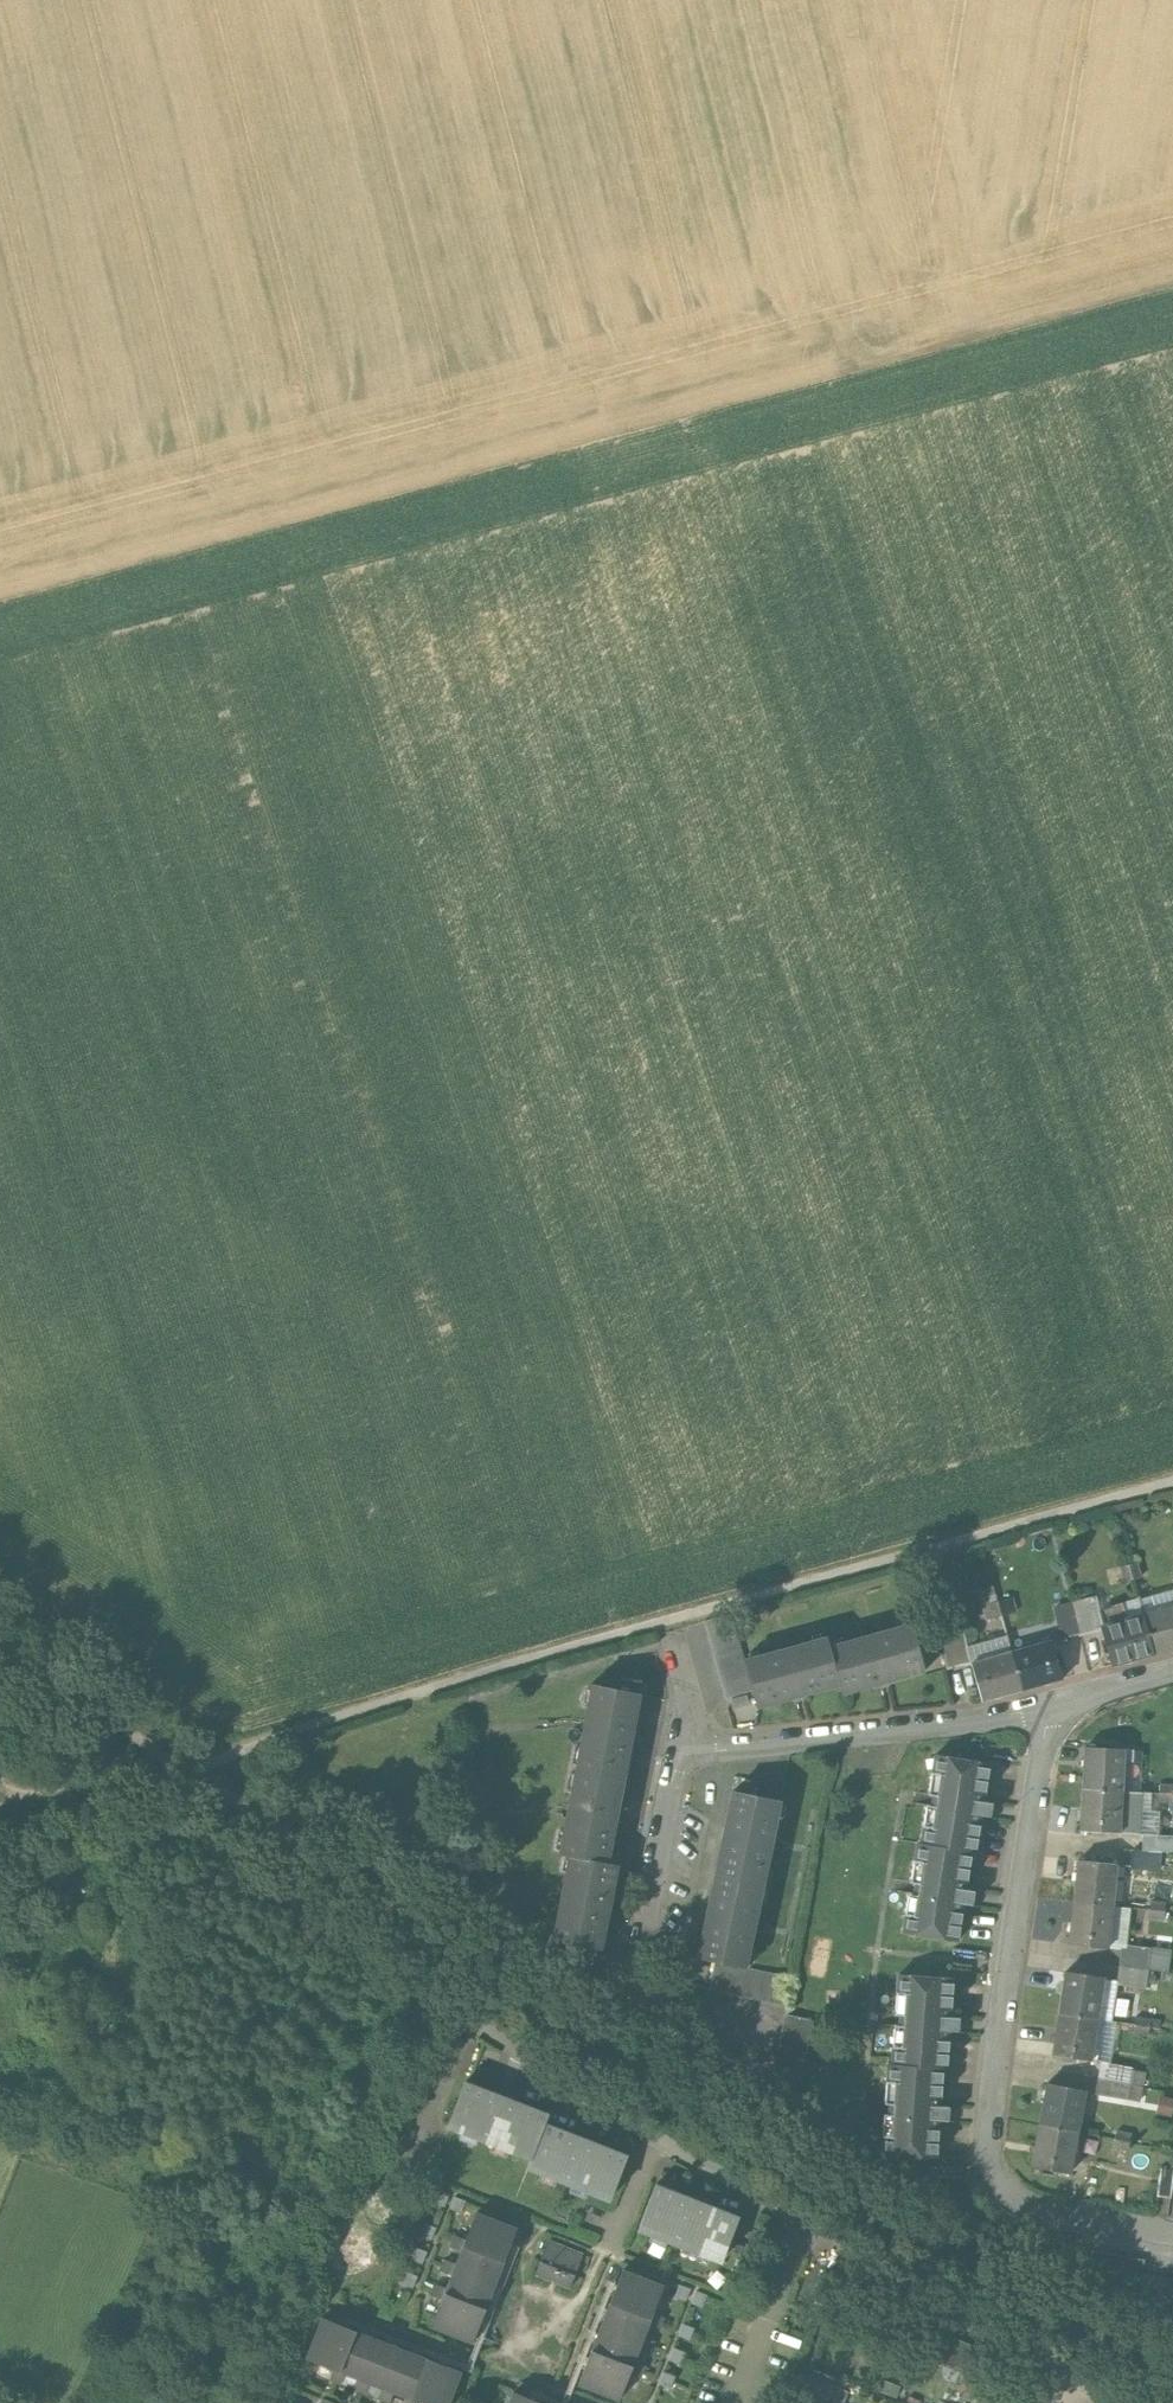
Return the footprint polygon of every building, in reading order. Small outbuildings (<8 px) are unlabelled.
[(1135,1564),(1129,1566),(1134,1580),(1140,1578),(1135,1564)] [(1134,1580),(1129,1566),(1119,1569),(1124,1583),(1134,1580)] [(1004,1601),(995,1603),(1000,1617),(1007,1615),(1004,1601)] [(995,1603),(988,1605),(992,1619),(1000,1617),(995,1603)] [(1144,1617),(1154,1653),(1172,1648),(1172,1609),(1144,1617)] [(731,1613),(705,1621),(726,1698),(752,1691),(744,1663),(731,1613)] [(1144,1617),(1104,1628),(1114,1665),(1154,1653),(1144,1617)] [(910,1627),(830,1649),(837,1685),(840,1695),(842,1695),(842,1693),(921,1671),(922,1672),(923,1672),(911,1625),(910,1625),(910,1627)] [(964,1632),(938,1638),(946,1670),(972,1665),(964,1632)] [(826,1641),(746,1664),(746,1662),(744,1663),(752,1691),(757,1709),(758,1709),(758,1707),(837,1685),(830,1649),(827,1639),(826,1640),(826,1641)] [(1053,1643),(1012,1654),(1022,1690),(1063,1679),(1053,1643)] [(1012,1654),(972,1665),(982,1702),(1022,1690),(1012,1654)] [(640,1693),(592,1684),(592,1686),(594,1686),(578,1767),(576,1766),(576,1768),(624,1778),(624,1776),(623,1776),(639,1695),(640,1695),(640,1693)] [(1131,1750),(1082,1748),(1081,1788),(1119,1789),(1121,1762),(1130,1762),(1131,1750)] [(941,1773),(932,1772),(928,1794),(933,1795),(931,1805),(927,1804),(923,1827),(933,1828),(930,1843),(921,1842),(920,1843),(917,1842),(916,1844),(926,1846),(924,1861),(914,1860),(910,1882),(915,1883),(914,1893),(909,1892),(905,1914),(915,1916),(912,1933),(957,1940),(963,1902),(972,1904),(974,1891),(966,1889),(971,1852),(975,1853),(981,1815),(990,1816),(992,1803),(983,1802),(989,1764),(944,1756),(941,1773)] [(624,1778),(576,1768),(576,1770),(578,1770),(561,1851),(560,1851),(560,1852),(571,1854),(607,1860),(622,1779),(624,1779),(624,1778)] [(1172,1784),(1157,1783),(1157,1791),(1172,1792),(1172,1784)] [(779,1799),(733,1788),(732,1790),(734,1790),(717,1871),(716,1870),(715,1872),(762,1883),(763,1881),(761,1881),(778,1801),(779,1801),(779,1799)] [(1119,1789),(1081,1788),(1079,1832),(1138,1834),(1140,1791),(1119,1790),(1119,1789)] [(1172,1792),(1157,1791),(1156,1800),(1171,1801),(1172,1792)] [(1171,1835),(1142,1833),(1141,1849),(1170,1851),(1171,1835)] [(607,1860),(571,1854),(554,1937),(601,1946),(601,1945),(600,1945),(616,1864),(617,1864),(617,1862),(607,1860)] [(1115,1864),(1075,1860),(1071,1900),(1111,1904),(1115,1864)] [(762,1883),(715,1872),(715,1873),(716,1874),(700,1954),(698,1954),(698,1955),(715,1960),(745,1967),(746,1965),(744,1965),(761,1884),(762,1885),(762,1883)] [(1111,1904),(1071,1900),(1068,1942),(1120,1947),(1121,1943),(1123,1943),(1127,1905),(1111,1904)] [(1163,1901),(1150,1900),(1149,1907),(1163,1909),(1163,1901)] [(1163,1909),(1149,1907),(1148,1916),(1162,1918),(1163,1909)] [(1123,1943),(1121,1943),(1120,1947),(1119,1964),(1147,1968),(1148,1947),(1123,1943)] [(745,1967),(715,1960),(709,1988),(749,1997),(755,1969),(745,1967)] [(1147,1968),(1119,1964),(1117,1985),(1145,1989),(1147,1968)] [(794,1978),(755,1969),(749,1997),(788,2005),(794,1978)] [(1101,1977),(1064,1972),(1058,2013),(1096,2018),(1101,1977)] [(907,1992),(897,1991),(895,2014),(900,2014),(899,2024),(895,2024),(893,2047),(903,2047),(902,2063),(892,2062),(892,2063),(888,2063),(888,2065),(898,2065),(897,2081),(887,2080),(885,2103),(890,2103),(889,2113),(885,2113),(883,2136),(893,2136),(892,2154),(937,2157),(940,2119),(949,2119),(950,2106),(941,2105),(944,2068),(948,2068),(950,2030),(959,2030),(960,2017),(951,2016),(954,1978),(908,1975),(907,1992)] [(1096,2018),(1058,2013),(1052,2054),(1090,2059),(1096,2018)] [(813,2020),(786,2014),(778,2054),(804,2059),(813,2020)] [(1151,2020),(1136,2018),(1135,2024),(1150,2027),(1151,2020)] [(1150,2027),(1135,2024),(1134,2032),(1149,2035),(1150,2027)] [(1143,2097),(1144,2064),(1097,2062),(1096,2095),(1143,2097)] [(548,2111),(467,2080),(451,2121),(532,2152),(544,2121),(548,2111)] [(1085,2091),(1046,2083),(1038,2124),(1077,2131),(1085,2091)] [(627,2153),(544,2121),(532,2152),(529,2161),(611,2193),(627,2153)] [(1077,2131),(1038,2124),(1029,2164),(1068,2172),(1077,2131)] [(1129,2132),(1116,2130),(1115,2139),(1128,2141),(1129,2132)] [(1128,2141),(1115,2139),(1113,2146),(1127,2148),(1128,2141)] [(1172,2169),(1172,2168),(1159,2166),(1154,2192),(1168,2194),(1172,2169)] [(735,2214),(655,2182),(639,2221),(721,2255),(735,2214)] [(450,2191),(439,2188),(435,2198),(446,2202),(450,2191)] [(465,2197),(454,2193),(450,2204),(461,2208),(465,2197)] [(517,2225),(476,2209),(466,2236),(462,2247),(457,2260),(453,2272),(447,2286),(443,2297),(433,2324),(473,2339),(517,2225)] [(437,2225),(427,2221),(423,2232),(433,2236),(437,2225)] [(466,2236),(455,2231),(451,2243),(462,2247),(466,2236)] [(582,2252),(548,2240),(536,2273),(569,2285),(582,2252)] [(428,2249),(418,2245),(413,2257),(423,2261),(428,2249)] [(457,2260),(446,2256),(442,2267),(453,2272),(457,2260)] [(622,2269),(578,2382),(619,2398),(629,2370),(633,2360),(639,2347),(643,2336),(648,2323),(652,2312),(658,2297),(663,2285),(622,2269)] [(418,2275),(408,2271),(404,2282),(414,2286),(418,2275)] [(447,2286),(436,2281),(432,2292),(443,2297),(447,2286)] [(690,2289),(678,2285),(674,2295),(686,2300),(690,2289)] [(705,2295),(695,2291),(691,2302),(701,2306),(705,2295)] [(664,2315),(652,2312),(648,2323),(659,2328),(664,2315)] [(323,2315),(307,2356),(335,2367),(345,2370),(359,2376),(369,2380),(384,2386),(394,2390),(407,2394),(418,2399),(429,2402),(449,2402),(462,2369),(323,2315)] [(894,2315),(883,2342),(896,2347),(907,2321),(894,2315)] [(693,2327),(683,2323),(678,2335),(688,2339),(693,2327)] [(654,2340),(643,2336),(639,2347),(650,2351),(654,2340)] [(948,2337),(938,2362),(950,2367),(960,2342),(948,2337)] [(973,2347),(960,2342),(950,2367),(963,2372),(973,2347)] [(683,2351),(673,2347),(669,2358),(679,2362),(683,2351)] [(973,2347),(963,2372),(977,2378),(987,2352),(973,2347)] [(644,2365),(633,2360),(629,2370),(640,2375),(644,2365)] [(345,2370),(335,2367),(331,2377),(341,2381),(345,2370)] [(819,2402),(842,2402),(849,2387),(811,2370),(800,2395),(819,2402)] [(674,2376),(664,2372),(660,2382),(670,2386),(674,2376)] [(369,2380),(359,2376),(355,2386),(365,2391),(369,2380)] [(384,2386),(379,2396),(390,2400),(394,2390),(384,2386)] [(515,2390),(510,2402),(547,2402),(515,2390)] [(407,2394),(403,2402),(417,2402),(418,2399),(407,2394)]
